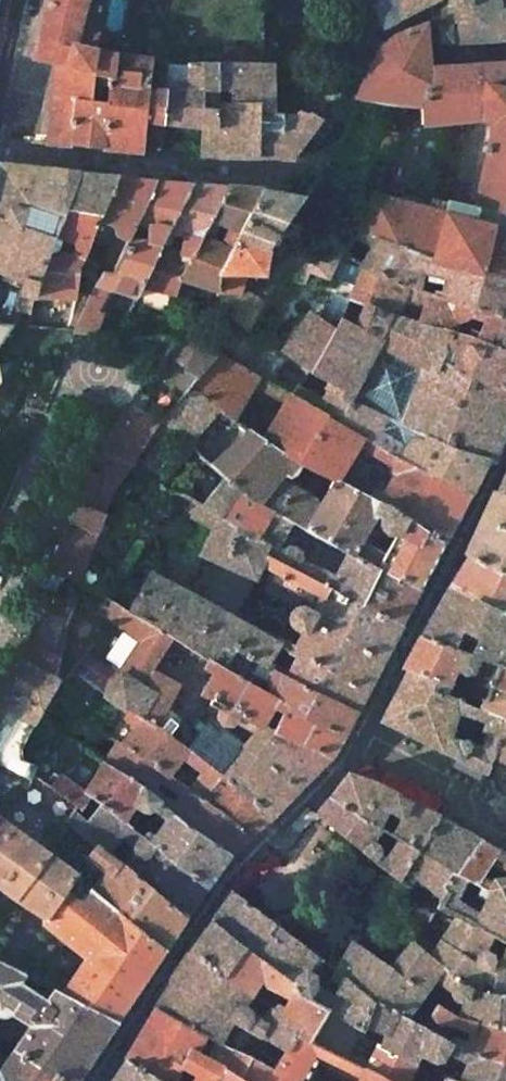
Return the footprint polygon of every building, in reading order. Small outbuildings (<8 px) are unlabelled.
[(78,32),(81,18),(86,0),(47,0),(33,59),(55,63),(54,74),(47,143),(54,144),(69,145),(95,148),(104,149),(130,151),(142,152),(144,122),(147,92),(148,62),(148,61),(117,58),(91,51),(93,43),(93,42),(93,38),(91,36),(88,34),(78,32)] [(93,43),(121,47),(125,24),(129,0),(86,0),(81,18),(78,32),(88,34),(91,36),(93,38),(93,42),(93,43)] [(398,17),(419,6),(431,0),(396,0),(398,17)] [(442,21),(442,24),(444,27),(447,39),(448,43),(457,42),(485,41),(505,39),(505,10),(499,11),(497,0),(442,0),(442,21)] [(488,146),(483,145),(482,152),(486,154),(475,203),(474,206),(474,209),(471,219),(441,212),(430,209),(427,208),(372,195),(362,231),(425,258),(505,277),(505,63),(428,68),(425,25),(393,37),(381,49),(370,70),(358,96),(375,100),(391,103),(420,106),(421,125),(447,122),(452,121),(480,119),(494,121),(488,146)] [(147,92),(144,122),(162,124),(201,128),(217,129),(216,61),(186,62),(187,89),(164,88),(161,91),(161,93),(147,92)] [(217,129),(217,156),(229,157),(266,157),(277,157),(289,158),(295,157),(306,141),(313,133),(323,119),(315,114),(314,117),(302,114),(300,119),(275,119),(271,63),(264,63),(216,61),(217,129)] [(433,199),(452,121),(447,122),(427,208),(430,209),(433,199)] [(144,122),(142,152),(159,153),(162,124),(144,122)] [(201,128),(200,155),(217,156),(217,129),(201,128)] [(386,132),(382,146),(386,147),(392,149),(396,135),(386,132)] [(0,165),(0,166),(0,271),(24,281),(22,294),(33,296),(37,271),(80,173),(5,165),(0,165)] [(90,240),(94,228),(118,176),(80,173),(37,271),(33,296),(74,298),(78,270),(77,270),(86,254),(90,241),(90,240)] [(156,180),(118,176),(94,228),(101,231),(104,224),(112,227),(116,236),(128,239),(130,236),(135,223),(156,180)] [(192,183),(156,180),(135,223),(147,225),(147,240),(130,236),(128,239),(109,272),(103,270),(96,286),(136,297),(161,246),(168,231),(192,183)] [(226,186),(192,183),(168,231),(186,236),(182,243),(182,247),(184,252),(161,246),(136,297),(118,335),(152,338),(157,328),(144,324),(158,291),(173,295),(180,282),(226,186)] [(219,271),(262,190),(226,186),(180,282),(217,293),(240,293),(247,276),(219,271)] [(303,197),(262,190),(219,271),(247,276),(263,276),(264,276),(270,246),(288,221),(286,220),(304,197),(303,197)] [(474,209),(433,199),(430,209),(441,212),(471,219),(474,209)] [(433,295),(505,319),(505,277),(425,258),(362,231),(359,228),(353,238),(370,244),(361,263),(366,266),(407,286),(417,289),(421,272),(445,278),(442,292),(437,291),(435,292),(433,295)] [(433,295),(417,289),(407,286),(366,266),(356,289),(351,300),(369,307),(395,316),(416,322),(444,330),(453,333),(467,337),(505,352),(505,319),(433,295)] [(252,296),(263,276),(247,276),(240,293),(226,314),(238,323),(248,329),(264,303),(252,296)] [(22,294),(11,296),(0,306),(0,341),(15,320),(14,320),(15,317),(21,309),(31,311),(33,296),(22,294)] [(103,313),(86,307),(76,330),(77,330),(96,332),(103,313)] [(444,330),(416,322),(395,316),(369,307),(356,330),(343,324),(339,333),(313,316),(287,356),(311,370),(333,383),(347,390),(346,398),(356,402),(361,394),(354,390),(377,346),(420,367),(400,423),(424,437),(485,460),(491,462),(505,423),(505,393),(454,367),(438,359),(441,351),(442,345),(441,340),(444,330)] [(216,352),(238,323),(226,314),(200,342),(216,352)] [(454,367),(505,393),(505,352),(467,337),(453,333),(444,330),(441,340),(449,342),(449,345),(449,346),(451,348),(453,349),(453,350),(454,350),(459,350),(459,351),(454,367)] [(299,388),(311,370),(287,356),(256,335),(239,366),(257,377),(289,395),(362,437),(382,449),(469,492),(485,460),(424,437),(422,442),(419,440),(412,439),(405,446),(405,450),(377,430),(387,415),(380,413),(356,402),(346,398),(347,390),(333,383),(322,400),(299,388)] [(167,364),(193,384),(216,352),(200,342),(184,340),(167,364)] [(232,420),(257,377),(239,366),(216,352),(193,384),(191,386),(216,411),(232,420)] [(188,443),(216,411),(191,386),(164,417),(188,443)] [(362,392),(361,394),(356,402),(380,413),(385,403),(382,397),(367,390),(362,392)] [(289,395),(263,438),(300,462),(334,479),(336,480),(362,437),(289,395)] [(130,468),(164,417),(132,411),(98,455),(130,468)] [(247,430),(210,464),(224,476),(294,522),(345,552),(347,553),(419,588),(443,543),(363,496),(336,480),(334,479),(318,504),(314,497),(280,478),(282,475),(289,477),(295,473),(300,462),(263,438),(247,430)] [(373,478),(363,496),(443,543),(469,492),(382,449),(375,462),(373,478)] [(114,492),(130,468),(98,455),(80,504),(107,514),(114,492)] [(497,491),(505,494),(505,471),(497,491)] [(224,476),(202,507),(268,547),(265,554),(400,624),(419,588),(347,553),(345,552),(334,573),(304,557),(303,552),(297,547),(289,545),(284,548),(279,548),(294,522),(224,476)] [(497,491),(466,556),(505,572),(505,494),(497,491)] [(107,514),(80,504),(74,522),(72,525),(99,535),(107,514)] [(279,637),(277,642),(233,620),(181,589),(149,573),(128,611),(144,619),(173,635),(209,660),(222,670),(235,651),(282,675),(306,689),(355,713),(400,624),(265,554),(268,547),(202,507),(197,504),(190,516),(211,527),(199,553),(254,578),(262,563),(272,568),(261,590),(295,608),(291,613),(290,624),(291,626),(303,633),(295,647),(279,637)] [(466,556),(449,586),(505,615),(505,572),(466,556)] [(469,654),(499,664),(505,666),(505,615),(449,586),(420,637),(454,649),(460,634),(475,642),(469,654)] [(139,646),(106,695),(140,718),(158,732),(184,693),(150,671),(173,635),(144,619),(131,639),(139,646)] [(42,639),(34,636),(26,661),(59,679),(61,656),(40,648),(42,639)] [(462,690),(469,691),(485,693),(487,693),(492,679),(499,664),(469,654),(454,649),(420,637),(404,667),(408,668),(446,684),(456,666),(463,672),(469,671),(462,690)] [(271,688),(268,694),(343,736),(355,713),(306,689),(282,675),(235,651),(222,670),(252,685),(258,675),(270,679),(269,682),(271,687),(271,688)] [(213,673),(201,695),(236,710),(261,723),(329,756),(343,736),(268,694),(252,685),(222,670),(209,660),(205,668),(213,673)] [(4,709),(34,725),(59,679),(26,661),(4,709)] [(499,664),(492,679),(505,685),(505,666),(499,664)] [(408,668),(381,720),(485,772),(492,756),(500,737),(505,721),(505,718),(479,708),(465,703),(458,699),(443,693),(446,684),(408,668)] [(479,708),(505,718),(505,685),(492,679),(487,693),(485,693),(479,708)] [(158,732),(187,751),(219,776),(267,819),(329,756),(261,723),(236,710),(201,695),(187,688),(184,693),(158,732)] [(140,718),(121,748),(168,776),(182,756),(202,772),(188,790),(249,838),(267,819),(219,776),(187,751),(158,732),(140,718)] [(500,737),(492,756),(505,761),(505,721),(500,737)] [(188,790),(185,788),(168,776),(121,748),(116,744),(102,764),(228,855),(249,838),(188,790)] [(123,822),(207,886),(228,855),(102,764),(82,792),(90,796),(100,803),(123,822)] [(23,778),(0,766),(0,818),(11,801),(23,778)] [(50,854),(68,824),(75,811),(77,807),(53,792),(26,773),(23,778),(11,801),(0,818),(0,821),(50,854)] [(391,806),(382,787),(365,781),(349,774),(330,798),(381,827),(391,806)] [(61,780),(53,792),(77,807),(81,810),(90,796),(82,792),(61,780)] [(401,815),(391,833),(400,837),(422,850),(439,817),(410,802),(382,787),(391,806),(392,810),(395,812),(401,815)] [(370,843),(382,828),(381,827),(330,798),(317,814),(373,860),(381,866),(405,886),(422,850),(400,837),(386,858),(379,852),(381,849),(380,847),(376,843),(370,843)] [(85,822),(75,811),(68,824),(97,846),(105,853),(119,834),(134,844),(133,850),(135,852),(123,866),(185,917),(207,886),(123,822),(100,803),(85,822)] [(465,878),(455,873),(478,840),(478,839),(439,817),(422,850),(405,886),(434,909),(436,909),(462,919),(497,937),(505,941),(505,899),(501,897),(489,891),(478,913),(466,907),(454,899),(465,878)] [(11,889),(47,916),(74,873),(50,854),(0,821),(0,882),(11,889)] [(50,854),(74,873),(90,859),(87,856),(97,846),(68,824),(50,854)] [(501,897),(505,899),(505,879),(505,881),(500,877),(493,877),(492,876),(492,878),(482,873),(488,866),(494,867),(505,873),(505,855),(478,840),(455,873),(465,878),(489,891),(501,897)] [(185,917),(123,866),(105,853),(97,846),(87,856),(90,859),(94,863),(99,860),(102,867),(106,873),(91,889),(164,949),(185,917)] [(66,986),(62,992),(116,1020),(164,949),(91,889),(74,873),(47,916),(45,916),(42,921),(47,925),(86,957),(66,986)] [(320,960),(321,958),(278,925),(280,922),(274,918),(272,920),(233,890),(232,890),(211,920),(306,995),(328,1007),(362,1028),(368,1020),(379,1001),(337,971),(332,977),(341,984),(333,1001),(314,985),(314,984),(315,974),(306,969),(311,961),(312,961),(312,962),(317,962),(319,961),(319,960),(320,960)] [(462,919),(429,957),(467,988),(505,994),(505,955),(501,962),(496,960),(497,958),(497,954),(496,952),(494,951),(491,951),(488,952),(497,937),(462,919)] [(306,995),(211,920),(188,951),(250,994),(271,1006),(313,1030),(328,1007),(306,995)] [(433,977),(451,990),(451,992),(452,993),(453,996),(454,995),(454,997),(456,998),(460,998),(465,998),(460,1015),(505,1026),(505,994),(467,988),(429,957),(412,940),(391,966),(352,940),(337,970),(337,971),(379,1001),(397,1012),(404,1017),(433,977)] [(170,979),(233,1018),(286,1050),(297,1033),(308,1039),(313,1030),(271,1006),(264,1020),(251,1012),(250,1009),(248,1006),(244,1006),(241,1006),(250,994),(188,951),(170,979)] [(28,955),(19,971),(62,992),(66,986),(50,979),(54,971),(28,955)] [(30,1024),(14,1049),(65,1080),(74,1080),(116,1020),(62,992),(19,971),(0,962),(0,1012),(2,1014),(7,1014),(11,1011),(30,1024)] [(219,1041),(233,1018),(170,979),(154,1007),(155,1008),(206,1034),(217,1040),(219,1041)] [(465,1050),(482,1055),(505,1061),(505,1026),(460,1015),(437,1002),(422,1026),(465,1050)] [(346,1059),(360,1035),(362,1028),(328,1007),(313,1030),(308,1039),(346,1059)] [(219,1041),(217,1040),(208,1057),(197,1050),(206,1034),(155,1008),(133,1045),(125,1060),(163,1080),(179,1080),(174,1079),(178,1072),(181,1065),(197,1073),(192,1080),(213,1080),(222,1065),(235,1072),(247,1080),(249,1080),(293,1080),(294,1080),(273,1070),(248,1056),(219,1041)] [(457,1080),(458,1080),(505,1080),(505,1061),(482,1055),(465,1050),(422,1026),(404,1017),(397,1012),(386,1030),(368,1020),(362,1028),(360,1035),(377,1043),(415,1062),(422,1049),(425,1050),(426,1055),(434,1059),(442,1056),(446,1049),(466,1060),(457,1080)] [(363,1067),(346,1059),(308,1039),(297,1033),(286,1050),(273,1070),(294,1080),(296,1080),(303,1080),(317,1054),(358,1076),(356,1080),(391,1080),(363,1067)] [(415,1062),(377,1043),(363,1067),(391,1080),(406,1080),(415,1062)] [(14,1049),(0,1069),(0,1080),(65,1080),(14,1049)] [(110,1080),(163,1080),(125,1060),(110,1080)] [(247,1080),(222,1065),(213,1080),(247,1080)]
